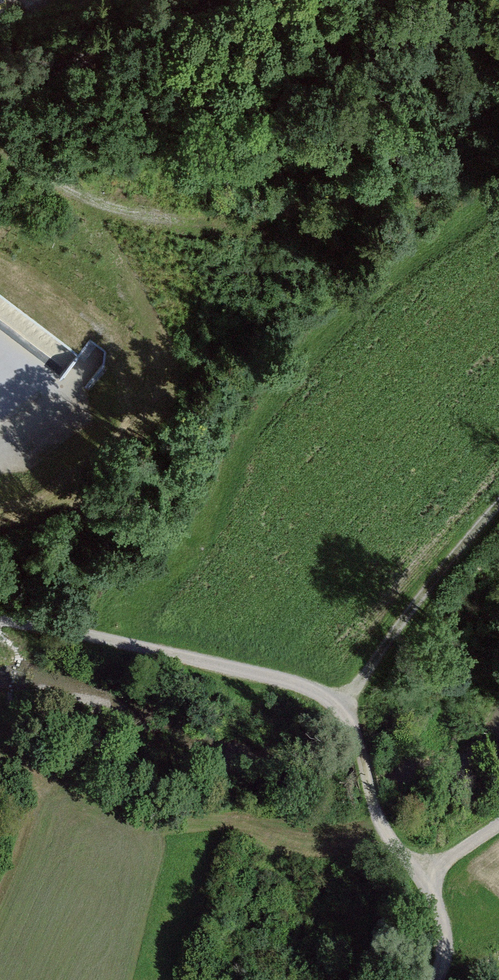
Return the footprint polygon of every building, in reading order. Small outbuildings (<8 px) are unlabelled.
[(67,338),(55,356),(68,364),(80,346),(67,338)]
